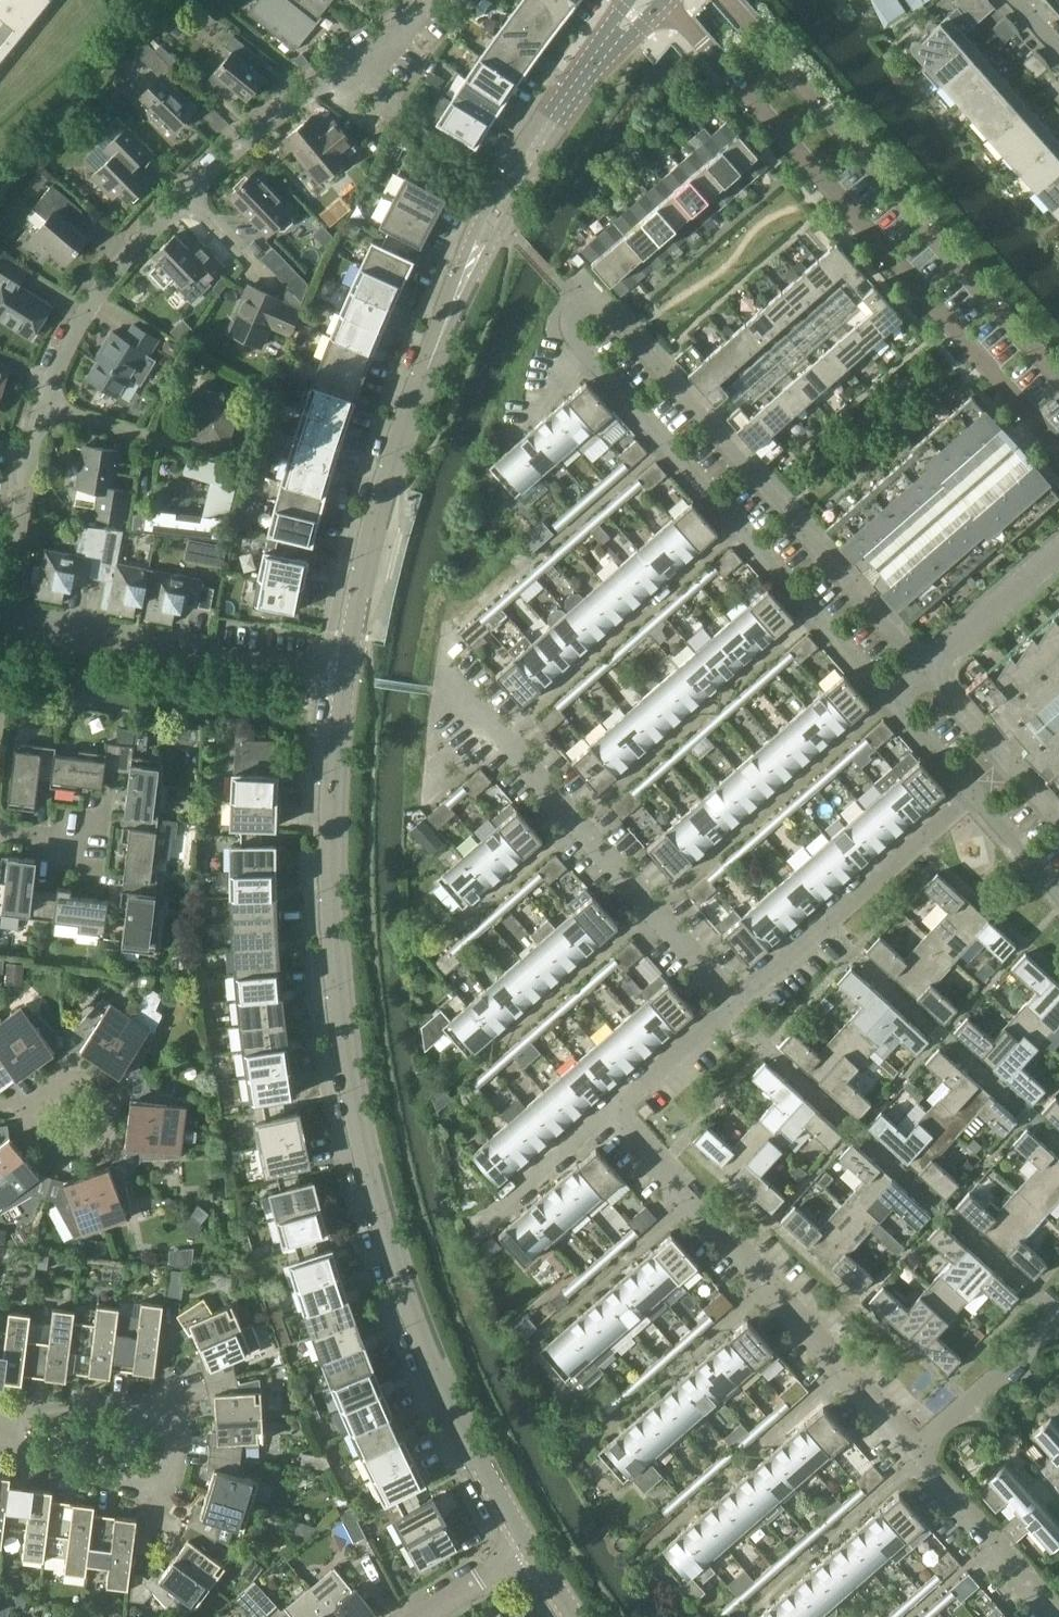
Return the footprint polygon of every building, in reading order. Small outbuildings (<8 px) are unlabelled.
[(24,31),(49,0),(0,0),(0,12),(24,31)] [(297,0),(259,0),(249,12),(272,31),(297,0)] [(323,0),(297,0),(272,31),(295,49),(317,22),(315,20),(328,4),(323,0)] [(508,16),(545,41),(553,30),(560,20),(533,0),(520,0),(508,16)] [(560,20),(569,9),(575,1),(575,0),(533,0),(560,20)] [(890,22),(906,11),(899,0),(875,0),(890,22)] [(928,66),(964,33),(994,7),(995,8),(996,7),(989,0),(953,0),(952,1),(958,7),(953,11),(949,16),(948,15),(937,24),(936,23),(935,23),(933,23),(932,23),(931,23),(930,24),(929,25),(928,26),(928,28),(928,29),(928,30),(929,32),(920,39),(912,47),(927,65),(928,66)] [(7,52),(24,31),(0,12),(0,46),(7,52)] [(508,16),(493,37),(530,61),(537,51),(545,41),(508,16)] [(994,27),(999,34),(1012,22),(1010,19),(1006,16),(994,27)] [(1015,25),(1012,22),(999,34),(1005,40),(1018,29),(1015,25)] [(943,83),(980,51),(964,33),(928,66),(927,65),(923,69),(939,88),(944,84),(943,83)] [(247,98),(264,76),(249,63),(257,53),(233,34),(225,45),(231,50),(215,70),(204,83),(219,95),(229,83),(247,98)] [(523,70),(530,61),(493,37),(479,57),(516,81),(523,70)] [(161,44),(155,50),(160,55),(170,65),(171,66),(177,59),(161,44)] [(944,84),(959,101),(995,69),(980,51),(943,83),(944,84)] [(1024,62),(1031,69),(1044,58),(1043,56),(1037,51),(1024,62)] [(309,61),(303,52),(295,59),(301,67),(309,61)] [(516,81),(479,57),(465,78),(502,102),(509,91),(516,81)] [(1047,61),(1044,58),(1031,69),(1036,75),(1049,64),(1047,61)] [(186,98),(195,89),(171,66),(170,65),(150,85),(140,75),(126,90),(159,122),(162,119),(172,129),(195,106),(186,98)] [(959,101),(974,119),(1011,86),(995,69),(959,101)] [(425,80),(433,85),(439,76),(431,71),(425,80)] [(442,86),(439,76),(433,85),(439,89),(442,86)] [(451,100),(487,123),(494,112),(502,102),(465,78),(451,100)] [(1026,104),(1011,86),(974,119),(989,136),(1026,104)] [(469,151),(487,123),(451,100),(437,122),(446,127),(442,134),(469,151)] [(1042,121),(1026,104),(989,136),(992,139),(1005,153),(1021,139),(1042,121)] [(111,156),(91,175),(105,189),(111,184),(127,201),(131,198),(134,200),(155,180),(139,163),(152,150),(141,139),(127,125),(119,116),(114,120),(111,123),(119,132),(113,138),(103,148),(111,156)] [(352,141),(350,139),(336,122),(324,132),(311,116),(285,137),(321,180),(346,159),(346,158),(356,149),(351,142),(352,141)] [(728,120),(712,135),(752,180),(768,166),(728,120)] [(1005,153),(1020,171),(1057,139),(1042,121),(1021,139),(1005,153)] [(695,149),(735,195),(752,180),(712,135),(706,128),(689,142),(695,149)] [(1058,169),(1058,141),(1057,139),(1020,171),(1036,189),(1058,169)] [(719,209),(735,195),(695,149),(679,164),(719,209)] [(662,178),(703,224),(719,209),(679,164),(662,178)] [(431,168),(427,176),(439,183),(443,175),(431,168)] [(1051,206),(1058,199),(1058,169),(1036,189),(1051,206)] [(48,179),(39,171),(28,183),(33,187),(34,186),(39,190),(48,179)] [(267,235),(277,225),(280,229),(285,230),(294,222),(294,217),(290,212),(293,210),(255,171),(229,196),(267,235)] [(413,180),(406,176),(393,200),(432,221),(444,197),(448,189),(419,172),(413,180)] [(662,178),(646,192),(686,238),(703,224),(662,178)] [(46,219),(37,230),(26,243),(43,257),(50,249),(65,262),(87,236),(69,222),(71,220),(70,215),(68,213),(76,204),(52,184),(32,207),(46,219)] [(630,206),(670,252),(686,238),(646,192),(630,206)] [(385,236),(404,245),(407,237),(420,244),(432,221),(393,200),(381,224),(389,228),(385,236)] [(654,267),(670,252),(630,206),(613,221),(654,267)] [(341,219),(341,217),(341,216),(341,215),(340,213),(340,212),(339,211),(337,210),(336,210),(335,209),(334,209),(332,209),(331,210),(330,210),(328,211),(327,212),(327,213),(326,215),(326,216),(326,217),(326,219),(326,220),(327,221),(327,222),(328,223),(330,224),(331,225),(332,225),(334,225),(335,225),(336,225),(337,224),(339,223),(340,222),(340,221),(341,220),(341,219)] [(597,235),(638,281),(654,267),(613,221),(597,235)] [(149,271),(164,287),(176,275),(182,282),(178,286),(193,300),(210,284),(207,280),(224,264),(206,245),(196,255),(176,233),(155,254),(159,258),(155,262),(156,264),(149,271)] [(621,296),(638,281),(597,235),(580,250),(621,296)] [(400,253),(404,245),(385,236),(381,244),(372,240),(367,252),(361,264),(401,282),(412,259),(400,253)] [(865,274),(837,242),(818,259),(842,286),(841,287),(845,291),(865,274)] [(307,282),(295,270),(273,246),(262,257),(302,300),(307,282)] [(571,257),(576,263),(579,266),(585,260),(577,252),(571,257)] [(31,337),(51,306),(18,285),(25,273),(2,258),(0,260),(0,317),(31,337)] [(842,286),(818,259),(800,275),(824,302),(841,287),(842,286)] [(351,287),(391,305),(393,301),(401,282),(361,264),(351,287)] [(734,399),(740,405),(743,408),(859,307),(855,303),(875,285),(870,280),(865,274),(845,291),(841,287),(726,389),(729,392),(734,399)] [(824,302),(800,275),(782,291),(806,318),(824,302)] [(323,276),(317,289),(331,295),(337,282),(323,276)] [(301,312),(307,306),(288,286),(278,295),(278,297),(249,284),(228,331),(261,346),(269,327),(290,336),(301,312)] [(860,306),(884,334),(903,317),(875,285),(855,303),(859,307),(860,306)] [(391,306),(391,305),(351,287),(340,311),(381,328),(387,315),(391,306)] [(788,334),(806,318),(782,291),(763,307),(788,334)] [(842,322),(866,349),(884,334),(860,306),(859,307),(842,322)] [(763,307),(745,323),(769,350),(788,334),(763,307)] [(331,335),(372,351),(381,328),(340,311),(331,335)] [(848,365),(866,349),(842,322),(824,338),(848,365)] [(105,349),(88,377),(117,395),(129,377),(141,384),(151,367),(143,362),(158,338),(134,323),(124,338),(112,331),(102,347),(105,349)] [(751,366),(769,350),(745,323),(727,339),(751,366)] [(296,342),(304,345),(308,334),(300,331),(296,342)] [(363,375),(372,351),(331,335),(321,359),(363,375)] [(824,338),(805,354),(830,381),(848,365),(824,338)] [(170,339),(166,346),(167,350),(177,355),(182,346),(170,339)] [(689,373),(716,404),(729,392),(726,389),(751,366),(727,339),(705,358),(697,366),(689,373)] [(690,358),(699,351),(692,343),(684,351),(690,358)] [(684,351),(675,358),(682,365),(690,358),(684,351)] [(705,358),(699,351),(690,358),(697,366),(705,358)] [(811,397),(830,381),(805,354),(787,370),(811,397)] [(690,358),(682,365),(689,373),(697,366),(690,358)] [(313,383),(354,398),(355,395),(363,375),(321,359),(317,369),(313,383)] [(811,397),(787,370),(769,386),(793,413),(811,397)] [(567,399),(600,436),(619,420),(612,412),(612,411),(586,382),(567,399)] [(346,422),(354,398),(313,383),(306,401),(304,408),(346,422)] [(774,430),(793,413),(769,386),(743,408),(740,405),(727,417),(754,447),(762,440),(771,433),(774,430)] [(244,465),(254,430),(231,423),(239,399),(206,389),(204,393),(199,391),(194,408),(200,409),(193,433),(223,442),(218,458),(244,465)] [(873,583),(908,623),(996,546),(998,549),(1058,496),(1021,452),(1010,457),(1008,455),(1007,452),(1002,442),(1009,439),(999,427),(999,426),(972,395),(911,449),(914,452),(826,529),(861,569),(873,564),(876,567),(880,571),(873,583)] [(550,414),(576,444),(576,443),(583,452),(600,436),(567,399),(550,414)] [(296,432),(338,446),(343,430),(346,422),(304,408),(296,432)] [(576,444),(550,414),(532,430),(558,460),(576,444)] [(513,446),(539,476),(558,460),(532,430),(513,446)] [(332,466),(338,446),(296,432),(295,434),(289,457),(331,470),(332,466)] [(769,448),(777,440),(771,433),(762,440),(769,448)] [(624,460),(630,468),(648,452),(637,440),(619,455),(624,460)] [(762,440),(754,447),(761,455),(769,448),(762,440)] [(777,440),(769,448),(776,455),(784,448),(777,440)] [(123,521),(128,489),(113,486),(119,450),(94,445),(89,449),(84,448),(78,487),(95,490),(99,495),(95,516),(123,521)] [(515,497),(539,476),(513,446),(490,467),(515,497)] [(769,448),(761,455),(767,462),(771,459),(776,455),(769,448)] [(228,517),(235,487),(224,484),(229,466),(189,454),(183,472),(211,480),(202,514),(147,507),(145,528),(221,537),(223,516),(228,517)] [(281,483),(324,494),(324,493),(326,488),(331,470),(289,457),(285,468),(281,483)] [(612,483),(630,468),(624,460),(606,477),(612,483)] [(656,462),(638,478),(644,484),(645,482),(651,489),(667,474),(656,462)] [(612,483),(606,477),(588,492),(594,499),(612,483)] [(621,493),(626,499),(644,484),(638,478),(621,493)] [(321,506),(324,494),(281,483),(275,507),(318,518),(321,506)] [(326,488),(324,493),(337,496),(338,491),(326,488)] [(588,492),(571,508),(577,515),(594,499),(588,492)] [(603,509),(608,515),(626,499),(621,493),(603,509)] [(692,502),(674,518),(700,547),(717,531),(692,502)] [(267,541),(295,547),(296,538),(312,542),(318,518),(275,507),(268,532),(267,541)] [(559,530),(577,515),(571,508),(553,524),(559,530)] [(608,515),(603,509),(585,525),(590,531),(592,529),(605,544),(613,537),(603,525),(599,528),(596,524),(608,515)] [(674,518),(656,533),(682,562),(700,547),(674,518)] [(532,538),(522,547),(529,554),(552,533),(540,520),(527,532),(532,538)] [(97,578),(106,528),(82,525),(76,554),(44,548),(41,566),(35,564),(32,580),(47,583),(44,598),(62,602),(66,586),(70,587),(71,582),(87,585),(88,576),(97,578)] [(573,546),(590,531),(585,525),(567,540),(573,546)] [(142,601),(143,596),(148,568),(117,562),(124,530),(106,528),(97,578),(106,580),(101,607),(116,610),(115,612),(133,616),(136,600),(142,601)] [(656,533),(639,549),(664,578),(682,562),(656,533)] [(573,546),(567,540),(550,555),(555,562),(573,546)] [(293,556),(295,547),(267,541),(265,550),(259,576),(302,585),(308,559),(293,556)] [(732,547),(713,565),(719,572),(724,577),(743,560),(732,547)] [(639,549),(620,565),(646,594),(664,578),(639,549)] [(532,571),(538,577),(555,562),(550,555),(532,571)] [(620,565),(603,580),(629,610),(646,594),(620,565)] [(701,588),(719,572),(713,565),(695,581),(701,588)] [(202,579),(148,568),(143,596),(158,599),(154,620),(172,623),(175,607),(180,608),(181,603),(210,609),(214,588),(201,586),(202,579)] [(520,592),(538,577),(532,571),(515,586),(520,592)] [(262,614),(295,620),(297,611),(302,585),(259,576),(254,602),(264,605),(262,614)] [(603,580),(585,596),(611,625),(629,610),(603,580)] [(701,588),(695,581),(678,596),(684,603),(701,588)] [(499,603),(503,608),(520,592),(515,586),(497,602),(499,603)] [(767,588),(750,604),(776,633),(793,617),(767,588)] [(565,607),(568,610),(568,611),(593,640),(611,625),(585,596),(584,597),(580,594),(573,594),(566,599),(565,607)] [(660,611),(666,618),(684,603),(678,596),(660,611)] [(480,617),(485,623),(503,608),(499,603),(497,602),(480,617)] [(758,648),(776,633),(750,604),(732,619),(758,648)] [(550,626),(549,627),(576,656),(593,640),(568,611),(565,613),(564,612),(563,611),(561,611),(559,610),(557,610),(555,611),(553,611),(550,614),(548,617),(548,620),(548,624),(550,626)] [(643,627),(649,633),(666,618),(660,611),(643,627)] [(1052,613),(1050,614),(1053,617),(1036,641),(1028,632),(1027,634),(1029,636),(1017,660),(1009,651),(1008,652),(1010,655),(994,678),(986,670),(966,687),(983,709),(984,708),(1005,735),(1028,721),(1037,731),(1020,752),(1045,776),(1043,778),(1058,794),(1058,621),(1052,613)] [(491,629),(485,623),(480,617),(460,634),(471,646),(491,629)] [(740,664),(758,648),(732,619),(714,635),(740,664)] [(549,627),(532,643),(558,672),(576,656),(549,627)] [(649,633),(643,627),(625,642),(631,649),(649,633)] [(801,662),(819,646),(808,633),(790,650),(795,656),(801,662)] [(515,657),(514,658),(540,687),(558,672),(532,643),(526,635),(509,650),(515,657)] [(714,635),(696,651),(722,680),(740,664),(714,635)] [(625,642),(607,658),(613,664),(631,649),(625,642)] [(795,656),(790,650),(771,666),(777,672),(795,656)] [(704,695),(722,680),(696,651),(679,666),(704,695)] [(522,703),(540,687),(514,658),(496,674),(522,703)] [(595,680),(613,664),(607,658),(590,673),(595,680)] [(679,666),(661,682),(687,711),(704,695),(679,666)] [(771,666),(753,682),(759,688),(777,672),(771,666)] [(595,680),(590,673),(572,689),(578,695),(595,680)] [(869,703),(843,674),(825,690),(851,719),(869,703)] [(661,682),(643,697),(669,727),(687,711),(661,682)] [(759,688),(753,682),(736,697),(742,703),(759,688)] [(556,703),(561,709),(578,695),(572,689),(556,703)] [(833,735),(851,719),(825,690),(808,706),(833,735)] [(651,742),(669,727),(643,697),(625,713),(651,742)] [(718,713),(724,719),(742,703),(736,697),(718,713)] [(556,703),(536,720),(547,733),(566,715),(561,709),(556,703)] [(816,750),(833,735),(808,706),(790,721),(816,750)] [(633,758),(651,742),(625,713),(608,729),(633,758)] [(701,728),(706,734),(724,719),(718,713),(701,728)] [(884,720),(866,736),(871,742),(877,748),(895,732),(884,720)] [(790,721),(772,737),(798,766),(816,750),(790,721)] [(119,726),(117,741),(134,743),(135,729),(119,726)] [(701,728),(683,744),(688,750),(706,734),(701,728)] [(615,774),(633,758),(608,729),(590,744),(615,774)] [(135,745),(134,748),(147,750),(148,735),(146,735),(137,734),(136,734),(134,744),(135,745)] [(866,736),(847,752),(853,758),(871,742),(866,736)] [(780,781),(798,766),(772,737),(754,752),(780,781)] [(233,799),(276,801),(277,774),(272,774),(274,740),(245,738),(245,742),(236,741),(233,799)] [(55,753),(56,753),(56,746),(16,741),(8,806),(35,809),(39,778),(51,780),(52,780),(55,753)] [(121,743),(119,743),(107,741),(106,752),(80,749),(79,756),(56,753),(55,753),(52,780),(51,780),(50,786),(77,790),(78,783),(103,786),(105,769),(118,770),(121,743)] [(121,743),(118,770),(130,772),(125,814),(131,815),(131,814),(158,817),(162,791),(155,791),(159,759),(133,756),(134,748),(135,745),(134,744),(133,744),(121,743)] [(598,790),(615,774),(590,744),(572,760),(598,790)] [(683,744),(666,759),(671,765),(688,750),(683,744)] [(901,777),(927,806),(945,790),(919,761),(920,759),(913,751),(894,768),(901,777)] [(762,797),(780,781),(754,752),(737,768),(762,797)] [(835,774),(853,758),(847,752),(830,768),(835,774)] [(666,759),(648,775),(653,781),(671,765),(666,759)] [(745,813),(762,797),(737,768),(719,784),(745,813)] [(835,774),(830,768),(812,783),(817,789),(835,774)] [(908,822),(927,806),(901,777),(894,768),(875,785),(883,793),(908,822)] [(463,785),(468,790),(474,797),(492,781),(481,769),(463,785)] [(637,795),(653,781),(648,775),(632,789),(637,795)] [(794,799),(800,805),(817,789),(812,783),(794,799)] [(727,828),(745,813),(719,784),(701,799),(727,828)] [(450,806),(468,790),(463,785),(445,801),(450,806)] [(643,801),(637,795),(632,789),(612,806),(623,819),(643,801)] [(908,822),(883,793),(865,808),(891,837),(908,822)] [(275,827),(276,801),(233,799),(231,799),(231,825),(241,826),(241,835),(261,836),(261,826),(275,827)] [(709,844),(727,828),(701,799),(684,815),(709,844)] [(777,814),(782,820),(800,805),(794,799),(777,814)] [(436,808),(446,820),(455,812),(450,806),(445,801),(436,808)] [(493,819),(499,825),(525,854),(542,839),(511,803),(493,819)] [(436,808),(427,816),(438,828),(446,820),(436,808)] [(865,808),(847,824),(873,853),(891,837),(865,808)] [(130,877),(157,881),(157,883),(162,883),(163,874),(158,874),(160,857),(170,858),(173,836),(177,836),(179,820),(158,818),(158,817),(131,814),(131,815),(130,827),(123,826),(122,841),(128,841),(124,878),(130,879),(130,877)] [(782,820),(777,814),(759,830),(764,836),(782,820)] [(692,860),(709,844),(684,815),(666,831),(692,860)] [(442,843),(420,818),(410,827),(432,852),(442,843)] [(873,853),(847,824),(830,839),(856,868),(873,853)] [(498,862),(506,871),(525,854),(499,825),(480,841),(498,862)] [(759,830),(742,845),(747,851),(764,836),(759,830)] [(666,831),(648,846),(674,876),(692,860),(666,831)] [(261,843),(261,836),(241,835),(241,844),(231,844),(230,870),(275,870),(275,844),(261,843)] [(838,884),(856,868),(830,839),(812,855),(838,884)] [(480,841),(462,857),(488,886),(506,871),(498,862),(480,841)] [(729,867),(747,851),(742,845),(724,861),(729,867)] [(45,892),(32,890),(36,859),(2,855),(0,871),(0,882),(5,882),(1,914),(42,919),(45,892)] [(557,855),(539,870),(546,878),(550,883),(568,867),(557,855)] [(838,884),(812,855),(794,871),(820,900),(838,884)] [(438,879),(463,908),(488,886),(462,857),(438,879)] [(724,861),(708,875),(713,881),(729,867),(724,861)] [(275,879),(275,870),(230,870),(231,896),(275,895),(275,891),(275,879)] [(521,887),(527,894),(546,878),(539,870),(521,887)] [(794,871),(777,886),(803,915),(820,900),(794,871)] [(938,873),(924,888),(951,912),(928,936),(941,948),(977,909),(938,873)] [(718,888),(713,881),(708,875),(688,892),(699,905),(718,888)] [(157,883),(157,881),(130,877),(130,879),(129,891),(122,890),(120,905),(127,906),(121,949),(155,955),(159,920),(153,920),(157,883)] [(777,886),(759,901),(785,931),(803,915),(777,886)] [(57,893),(45,892),(42,919),(79,923),(78,930),(104,933),(109,900),(71,895),(72,888),(58,887),(57,893)] [(527,894),(521,887),(503,902),(510,910),(527,894)] [(568,904),(574,912),(598,941),(618,924),(586,888),(568,904)] [(275,896),(275,895),(231,896),(232,922),(276,920),(276,909),(275,896)] [(768,946),(785,931),(759,901),(743,916),(742,917),(768,946)] [(486,917),(492,925),(499,919),(510,910),(503,902),(486,917)] [(742,917),(743,916),(735,908),(717,924),(749,963),(768,946),(742,917)] [(978,937),(1003,960),(1016,944),(977,909),(941,948),(956,962),(978,937)] [(580,957),(598,941),(574,912),(556,927),(580,957)] [(492,925),(486,917),(468,933),(474,940),(492,925)] [(531,934),(539,943),(563,972),(580,957),(556,927),(549,919),(531,934)] [(277,944),(276,920),(232,922),(233,948),(277,945),(277,944)] [(457,955),(474,940),(468,933),(451,948),(457,955)] [(906,987),(941,948),(928,936),(907,960),(880,936),(867,951),(906,987)] [(104,938),(103,947),(118,948),(119,939),(104,938)] [(625,969),(644,953),(632,941),(614,957),(620,963),(625,969)] [(539,943),(521,958),(545,987),(563,972),(539,943)] [(233,948),(236,973),(279,970),(277,945),(233,948)] [(451,948),(442,956),(453,969),(463,961),(457,955),(451,948)] [(945,1023),(959,1008),(934,986),(956,962),(941,948),(906,987),(945,1023)] [(1016,1017),(1029,1028),(1058,996),(1058,984),(1026,953),(1012,968),(1038,992),(1016,1017)] [(453,969),(442,956),(432,964),(444,977),(453,969)] [(614,957),(596,973),(601,979),(620,963),(614,957)] [(521,958),(502,973),(528,1003),(545,987),(521,958)] [(975,972),(984,979),(994,968),(986,960),(975,972)] [(6,983),(23,985),(25,964),(7,962),(6,983)] [(842,1030),(856,1043),(891,1003),(851,967),(838,982),(864,1006),(842,1030)] [(280,979),(279,970),(236,973),(238,1000),(282,995),(280,979)] [(486,989),(496,1002),(510,1018),(528,1003),(502,973),(486,989)] [(584,994),(601,979),(596,973),(579,988),(584,994)] [(135,974),(134,986),(147,988),(148,985),(151,987),(152,976),(135,974)] [(650,998),(676,1027),(694,1011),(668,982),(661,974),(642,990),(650,998)] [(151,987),(148,985),(147,988),(129,1014),(99,1061),(120,1075),(130,1060),(140,1066),(161,1016),(155,1012),(161,993),(151,987)] [(562,1003),(567,1009),(584,994),(579,988),(562,1003)] [(486,989),(468,1005),(494,1034),(510,1018),(496,1002),(486,989)] [(239,1013),(241,1025),(284,1020),(283,1011),(282,995),(238,1000),(239,1013)] [(1029,1028),(1045,1042),(1058,1026),(1058,996),(1029,1028)] [(81,1049),(99,1061),(129,1014),(111,1002),(111,1003),(103,998),(78,1026),(91,1034),(81,1049)] [(632,1013),(658,1043),(676,1027),(650,998),(632,1013)] [(22,1006),(2,1020),(36,1065),(55,1051),(44,1036),(53,1030),(26,1003),(22,1006)] [(567,1009),(562,1003),(544,1019),(549,1025),(567,1009)] [(891,1003),(856,1043),(869,1056),(893,1030),(917,1052),(930,1039),(891,1003)] [(446,1030),(470,1056),(494,1034),(468,1005),(451,1020),(442,1009),(424,1024),(423,1024),(426,1047),(427,1047),(427,1046),(446,1030)] [(640,1058),(658,1043),(632,1013),(615,1029),(640,1058)] [(994,1067),(1029,1028),(1016,1017),(995,1040),(969,1016),(955,1031),(994,1067)] [(549,1025),(544,1019),(526,1035),(532,1041),(549,1025)] [(36,1065),(2,1020),(0,1022),(0,1085),(14,1075),(17,1079),(36,1065)] [(243,1048),(244,1051),(288,1045),(284,1020),(241,1025),(243,1048)] [(1022,1066),(1045,1042),(1029,1028),(994,1067),(1033,1103),(1046,1088),(1022,1066)] [(640,1058),(615,1029),(597,1044),(623,1074),(640,1058)] [(780,1045),(820,1082),(856,1043),(842,1030),(820,1054),(794,1030),(780,1045)] [(526,1035),(508,1050),(514,1057),(524,1048),(524,1047),(530,1042),(532,1041),(526,1035)] [(524,1047),(524,1048),(533,1058),(540,1052),(530,1042),(524,1047)] [(847,1080),(869,1056),(856,1043),(820,1082),(858,1117),(871,1102),(847,1080)] [(580,1059),(605,1089),(623,1074),(597,1044),(580,1059)] [(244,1051),(248,1077),(291,1070),(288,1045),(244,1051)] [(952,1086),(930,1111),(943,1123),(979,1084),(939,1047),(926,1062),(952,1086)] [(508,1050),(491,1065),(497,1071),(514,1057),(508,1050)] [(562,1075),(587,1105),(605,1089),(580,1059),(562,1075)] [(769,1137),(805,1098),(765,1062),(751,1076),(777,1101),(755,1125),(769,1137)] [(479,1088),(497,1071),(491,1065),(473,1081),(479,1088)] [(263,1110),(280,1106),(278,1097),(295,1094),(291,1070),(248,1077),(252,1102),(262,1100),(263,1110)] [(562,1075),(544,1091),(569,1120),(587,1105),(562,1075)] [(479,1088),(473,1081),(464,1089),(475,1101),(484,1093),(479,1088)] [(1018,1120),(979,1084),(943,1123),(958,1136),(981,1111),(1005,1133),(1018,1120)] [(128,1122),(184,1129),(187,1105),(186,1105),(187,1100),(151,1089),(149,1101),(131,1099),(128,1122)] [(475,1101),(464,1089),(455,1097),(466,1109),(475,1101)] [(552,1135),(569,1120),(544,1091),(527,1106),(552,1135)] [(1056,1097),(1042,1112),(1058,1128),(1058,1100),(1056,1097)] [(509,1121),(535,1151),(552,1135),(527,1106),(520,1098),(503,1113),(509,1121)] [(805,1098),(769,1137),(783,1150),(807,1125),(831,1147),(844,1133),(805,1098)] [(646,1100),(637,1108),(645,1118),(655,1109),(646,1100)] [(281,1114),(280,1106),(263,1110),(265,1118),(256,1121),(261,1147),(304,1138),(298,1112),(281,1114)] [(907,1162),(943,1123),(930,1111),(908,1135),(882,1111),(868,1126),(907,1162)] [(517,1167),(535,1151),(509,1121),(491,1137),(498,1145),(517,1167)] [(181,1152),(182,1142),(196,1141),(198,1130),(184,1129),(128,1122),(126,1145),(144,1147),(142,1159),(180,1157),(181,1152)] [(958,1136),(943,1123),(907,1162),(946,1198),(960,1183),(936,1161),(958,1136)] [(693,1140),(733,1176),(769,1137),(755,1125),(733,1149),(707,1125),(693,1140)] [(1031,1203),(1058,1172),(1058,1157),(1027,1128),(1014,1143),(1040,1167),(1018,1192),(1031,1203)] [(25,1155),(10,1137),(0,1146),(0,1175),(25,1155)] [(492,1189),(517,1167),(498,1145),(491,1137),(476,1151),(471,1146),(457,1158),(466,1169),(471,1165),(492,1189)] [(783,1150),(769,1137),(733,1176),(772,1212),(785,1197),(761,1174),(783,1150)] [(309,1163),(304,1138),(261,1147),(266,1173),(276,1171),(278,1180),(298,1176),(296,1166),(309,1163)] [(967,1146),(975,1154),(982,1146),(974,1139),(967,1146)] [(866,1181),(844,1205),(857,1217),(893,1178),(853,1142),(840,1157),(866,1181)] [(596,1148),(577,1164),(603,1194),(622,1177),(596,1148)] [(25,1155),(0,1175),(0,1212),(1,1213),(34,1194),(26,1185),(40,1173),(25,1155)] [(959,1172),(964,1177),(975,1166),(969,1161),(959,1172)] [(788,1171),(799,1180),(807,1172),(795,1162),(788,1171)] [(585,1210),(603,1194),(577,1164),(559,1180),(585,1210)] [(109,1166),(85,1174),(104,1226),(128,1218),(127,1218),(132,1216),(126,1179),(115,1183),(109,1166)] [(825,1187),(834,1177),(828,1171),(819,1181),(825,1187)] [(1031,1203),(1046,1217),(1058,1202),(1058,1172),(1031,1203)] [(83,1234),(104,1226),(85,1174),(65,1181),(71,1198),(56,1203),(74,1236),(83,1233),(83,1234)] [(299,1185),(298,1176),(278,1180),(280,1190),(271,1192),(278,1217),(320,1206),(314,1181),(299,1185)] [(893,1206),(918,1229),(932,1214),(893,1178),(857,1217),(872,1231),(880,1239),(888,1231),(879,1222),(893,1206)] [(568,1225),(585,1210),(559,1180),(542,1196),(568,1225)] [(956,1207),(995,1243),(1031,1203),(1018,1192),(996,1215),(969,1191),(956,1207)] [(550,1241),(568,1225),(542,1196),(524,1211),(550,1241)] [(461,1209),(473,1210),(480,1204),(477,1200),(462,1199),(458,1199),(461,1209)] [(1024,1241),(1046,1217),(1031,1203),(995,1243),(1034,1278),(1047,1263),(1024,1241)] [(199,1205),(191,1215),(201,1223),(209,1213),(199,1205)] [(821,1256),(857,1217),(844,1205),(822,1229),(795,1205),(782,1221),(821,1256)] [(327,1232),(320,1206),(278,1217),(285,1243),(294,1241),(297,1250),(316,1244),(314,1237),(327,1232)] [(633,1229),(638,1235),(658,1218),(646,1206),(627,1222),(633,1229)] [(525,1263),(550,1241),(524,1211),(499,1234),(525,1263)] [(850,1255),(872,1231),(857,1217),(821,1256),(860,1292),(874,1277),(850,1255)] [(943,1298),(979,1259),(939,1223),(926,1238),(952,1262),(930,1286),(943,1298)] [(615,1245),(620,1251),(638,1235),(633,1229),(615,1245)] [(679,1280),(698,1264),(672,1234),(653,1251),(679,1280)] [(896,1238),(889,1246),(898,1255),(905,1246),(896,1238)] [(106,1242),(91,1240),(90,1253),(105,1255),(106,1242)] [(290,1262),(298,1286),(340,1273),(332,1249),(319,1253),(316,1244),(297,1250),(299,1259),(290,1262)] [(598,1260),(603,1266),(620,1251),(615,1245),(598,1260)] [(653,1251),(635,1267),(661,1296),(679,1280),(653,1251)] [(49,1255),(40,1254),(38,1267),(47,1268),(49,1255)] [(170,1266),(187,1268),(188,1257),(171,1256),(170,1266)] [(912,1256),(907,1261),(916,1269),(921,1263),(912,1256)] [(979,1259),(943,1298),(958,1311),(981,1286),(1005,1308),(1018,1294),(979,1259)] [(598,1260),(580,1275),(586,1282),(603,1266),(598,1260)] [(668,1305),(661,1296),(635,1267),(617,1283),(643,1312),(651,1320),(668,1305)] [(171,1283),(179,1284),(184,1280),(185,1272),(173,1270),(171,1283)] [(341,1278),(340,1273),(298,1286),(306,1311),(347,1297),(345,1292),(341,1278)] [(568,1297),(586,1282),(580,1275),(563,1291),(568,1297)] [(651,1320),(643,1312),(617,1283),(599,1298),(633,1336),(651,1320)] [(869,1300),(907,1337),(943,1298),(930,1286),(909,1309),(883,1286),(869,1300)] [(358,1288),(345,1292),(347,1297),(359,1293),(358,1288)] [(551,1300),(557,1308),(567,1299),(561,1292),(551,1300)] [(703,1308),(708,1314),(714,1321),(733,1304),(722,1292),(703,1308)] [(359,1293),(347,1297),(349,1302),(361,1298),(359,1293)] [(349,1302),(347,1297),(306,1311),(314,1335),(356,1320),(352,1309),(349,1302)] [(195,1333),(199,1344),(240,1323),(233,1305),(214,1313),(205,1298),(178,1316),(190,1335),(195,1333)] [(582,1314),(608,1343),(616,1352),(633,1336),(599,1298),(582,1314)] [(958,1311),(943,1298),(907,1337),(948,1372),(961,1357),(937,1335),(958,1311)] [(119,1314),(116,1333),(111,1369),(112,1369),(155,1374),(164,1305),(142,1302),(140,1317),(119,1314)] [(111,1377),(112,1369),(111,1369),(116,1333),(119,1314),(120,1308),(98,1305),(96,1324),(74,1322),(67,1372),(68,1372),(111,1377)] [(50,1343),(28,1340),(27,1340),(23,1375),(24,1375),(67,1381),(68,1372),(67,1372),(74,1322),(75,1311),(54,1309),(50,1343)] [(24,1375),(23,1375),(27,1340),(28,1340),(31,1315),(10,1312),(7,1331),(0,1330),(0,1381),(23,1384),(24,1375)] [(608,1343),(582,1314),(564,1329),(590,1358),(598,1367),(601,1365),(616,1352),(608,1343)] [(714,1321),(708,1314),(690,1330),(696,1337),(714,1321)] [(983,1321),(976,1316),(971,1322),(977,1328),(983,1321)] [(364,1344),(356,1320),(314,1335),(317,1343),(324,1360),(364,1344)] [(729,1337),(755,1367),(755,1366),(761,1373),(779,1357),(748,1321),(729,1337)] [(201,1360),(206,1382),(237,1374),(233,1359),(252,1351),(252,1350),(262,1346),(252,1323),(242,1327),(240,1323),(199,1344),(205,1358),(201,1360)] [(590,1358),(564,1329),(540,1351),(566,1380),(567,1379),(580,1394),(606,1371),(601,1365),(598,1367),(590,1358)] [(673,1345),(679,1352),(696,1337),(690,1330),(673,1345)] [(711,1353),(737,1382),(755,1367),(729,1337),(711,1353)] [(376,1339),(364,1344),(365,1349),(378,1344),(376,1339)] [(365,1349),(364,1344),(324,1360),(328,1372),(333,1384),(373,1367),(365,1349)] [(673,1345),(655,1361),(661,1367),(679,1352),(673,1345)] [(719,1398),(737,1382),(711,1353),(693,1369),(719,1398)] [(637,1377),(643,1384),(661,1367),(655,1361),(637,1377)] [(343,1408),(382,1390),(380,1386),(375,1370),(373,1367),(333,1384),(343,1408)] [(701,1413),(719,1398),(693,1369),(675,1384),(701,1413)] [(239,1383),(237,1374),(206,1382),(211,1405),(216,1405),(217,1418),(263,1415),(262,1391),(261,1391),(260,1378),(239,1383)] [(626,1399),(643,1384),(637,1377),(620,1392),(626,1399)] [(779,1394),(784,1400),(790,1407),(809,1390),(798,1378),(779,1394)] [(392,1381),(380,1386),(382,1390),(394,1385),(392,1381)] [(675,1384),(658,1400),(684,1429),(701,1413),(675,1384)] [(343,1408),(353,1432),(393,1414),(387,1399),(382,1390),(343,1408)] [(626,1399),(620,1392),(603,1407),(609,1414),(626,1399)] [(641,1415),(666,1444),(684,1429),(658,1400),(641,1415)] [(772,1422),(790,1407),(784,1400),(766,1416),(772,1422)] [(830,1453),(849,1437),(823,1407),(804,1424),(830,1453)] [(404,1437),(393,1414),(353,1432),(364,1455),(404,1437)] [(213,1432),(210,1456),(242,1459),(244,1442),(264,1441),(263,1415),(217,1418),(218,1432),(213,1432)] [(623,1430),(649,1460),(666,1444),(641,1415),(623,1430)] [(754,1438),(772,1422),(766,1416),(748,1432),(754,1438)] [(1045,1485),(1058,1472),(1058,1426),(1050,1416),(1031,1433),(1051,1455),(1034,1469),(1039,1474),(1037,1475),(1045,1485)] [(830,1453),(804,1424),(787,1440),(813,1469),(830,1453)] [(663,1476),(649,1460),(623,1430),(598,1453),(624,1482),(631,1475),(645,1492),(663,1476)] [(736,1454),(754,1438),(748,1432),(730,1447),(736,1454)] [(412,1455),(404,1437),(364,1455),(368,1465),(375,1478),(414,1459),(412,1455)] [(813,1469),(787,1440),(769,1455),(795,1484),(813,1469)] [(718,1470),(736,1454),(730,1447),(712,1463),(718,1470)] [(327,1456),(303,1453),(301,1466),(333,1469),(327,1456)] [(795,1484),(769,1455),(751,1471),(777,1500),(795,1484)] [(212,1479),(208,1492),(252,1505),(259,1482),(240,1476),(242,1459),(210,1456),(207,1478),(212,1479)] [(425,1482),(414,1459),(375,1478),(386,1501),(395,1499),(398,1506),(417,1496),(413,1489),(425,1482)] [(1048,1487),(1045,1485),(1037,1475),(1035,1478),(1023,1464),(1013,1472),(1004,1461),(985,1478),(989,1483),(978,1492),(996,1512),(1007,1503),(1017,1514),(1048,1487)] [(700,1485),(718,1470),(712,1463),(694,1478),(700,1485)] [(885,1477),(874,1464),(855,1481),(860,1487),(866,1493),(885,1477)] [(785,1509),(777,1500),(751,1471),(734,1486),(760,1515),(765,1521),(768,1524),(785,1509)] [(1048,1487),(1058,1499),(1058,1497),(1058,1496),(1058,1472),(1045,1485),(1048,1487)] [(0,1476),(0,1547),(3,1547),(5,1526),(4,1526),(9,1486),(10,1486),(11,1478),(0,1476)] [(694,1478),(677,1494),(683,1501),(700,1485),(694,1478)] [(4,1526),(5,1526),(27,1529),(23,1558),(45,1561),(46,1556),(48,1540),(47,1540),(48,1535),(47,1535),(52,1500),(53,1492),(10,1486),(9,1486),(4,1526)] [(747,1537),(765,1521),(760,1515),(734,1486),(716,1502),(742,1531),(747,1537)] [(860,1487),(843,1502),(849,1509),(866,1493),(860,1487)] [(1017,1514),(1000,1528),(1012,1542),(1029,1527),(1048,1550),(1058,1540),(1058,1524),(1058,1523),(1058,1522),(1058,1506),(1056,1502),(1058,1499),(1048,1487),(1017,1514)] [(245,1530),(252,1505),(208,1492),(204,1505),(200,1504),(189,1524),(218,1539),(228,1544),(233,1526),(245,1530)] [(880,1510),(913,1548),(932,1531),(899,1493),(880,1510)] [(666,1516),(683,1501),(677,1494),(660,1509),(666,1516)] [(350,1505),(345,1495),(337,1499),(342,1509),(350,1505)] [(394,1518),(407,1542),(446,1521),(433,1498),(420,1503),(417,1496),(398,1506),(403,1514),(394,1518)] [(395,1499),(386,1501),(390,1510),(398,1506),(395,1499)] [(94,1514),(95,1514),(96,1505),(52,1500),(47,1535),(48,1535),(47,1540),(48,1540),(46,1556),(67,1559),(66,1572),(87,1575),(88,1565),(87,1564),(94,1514)] [(742,1531),(716,1502),(699,1517),(724,1547),(742,1531)] [(831,1524),(849,1509),(843,1502),(825,1518),(831,1524)] [(356,1542),(367,1536),(352,1507),(340,1513),(356,1542)] [(880,1510),(862,1526),(888,1555),(896,1563),(913,1548),(880,1510)] [(87,1564),(88,1565),(110,1567),(108,1586),(129,1589),(138,1519),(95,1514),(94,1514),(87,1564)] [(681,1533),(707,1562),(724,1547),(699,1517),(681,1533)] [(807,1533),(813,1540),(831,1524),(825,1518),(807,1533)] [(458,1543),(446,1521),(407,1542),(420,1565),(428,1560),(433,1568),(452,1558),(463,1551),(458,1543)] [(183,1548),(175,1558),(211,1587),(226,1567),(210,1554),(218,1539),(189,1524),(179,1545),(183,1548)] [(871,1570),(888,1555),(862,1526),(845,1541),(871,1570)] [(682,1584),(707,1562),(681,1533),(656,1555),(682,1584)] [(807,1533),(790,1548),(796,1555),(813,1540),(807,1533)] [(628,1548),(628,1546),(629,1545),(629,1543),(628,1542),(628,1540),(627,1539),(626,1538),(625,1537),(623,1537),(622,1536),(620,1536),(618,1537),(617,1537),(616,1538),(615,1540),(614,1541),(613,1543),(613,1544),(613,1546),(614,1547),(615,1549),(616,1550),(617,1551),(618,1551),(620,1552),(621,1552),(623,1551),(624,1551),(626,1550),(627,1549),(628,1548)] [(845,1541),(828,1556),(854,1586),(871,1570),(845,1541)] [(790,1548),(772,1564),(778,1571),(796,1555),(790,1548)] [(931,1567),(936,1573),(942,1579),(960,1563),(950,1551),(931,1567)] [(854,1586),(828,1556),(810,1572),(836,1602),(854,1586)] [(196,1606),(211,1587),(175,1558),(166,1570),(162,1567),(149,1579),(146,1576),(134,1575),(131,1601),(145,1602),(155,1593),(168,1606),(173,1601),(186,1611),(192,1611),(196,1606)] [(760,1586),(778,1571),(772,1564),(754,1580),(760,1586)] [(311,1587),(335,1616),(368,1616),(375,1611),(355,1588),(354,1589),(335,1567),(311,1587)] [(818,1616),(819,1616),(822,1616),(830,1616),(831,1616),(833,1615),(835,1613),(836,1609),(837,1605),(835,1602),(836,1602),(810,1572),(792,1587),(818,1616)] [(924,1595),(942,1579),(936,1573),(918,1588),(924,1595)] [(951,1589),(957,1596),(962,1601),(980,1585),(969,1573),(951,1589)] [(268,1614),(278,1606),(255,1580),(245,1590),(268,1614)] [(754,1580),(737,1595),(743,1602),(760,1586),(754,1580)] [(311,1587),(285,1608),(293,1616),(335,1616),(311,1587)] [(787,1616),(818,1616),(792,1587),(774,1603),(787,1616)] [(918,1588),(901,1603),(907,1610),(924,1595),(918,1588)] [(957,1596),(951,1589),(933,1605),(939,1612),(957,1596)] [(268,1614),(245,1590),(235,1598),(253,1616),(264,1616),(268,1614)] [(743,1602),(737,1595),(719,1610),(725,1616),(743,1602)] [(12,1608),(24,1612),(28,1599),(15,1596),(12,1608)] [(774,1603),(758,1616),(787,1616),(774,1603)] [(907,1610),(901,1603),(886,1616),(899,1616),(907,1610)] [(496,1604),(476,1616),(504,1616),(496,1604)] [(939,1612),(933,1605),(919,1616),(932,1616),(939,1612)] [(997,1605),(984,1616),(1008,1616),(997,1605)]
